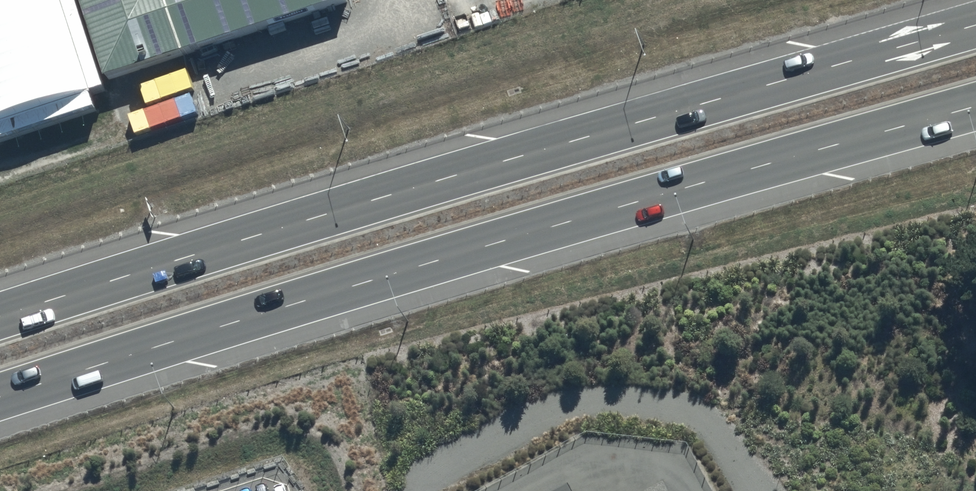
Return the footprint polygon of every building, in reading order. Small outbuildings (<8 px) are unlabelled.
[(281,0),(81,0),(100,58),(281,0)]
